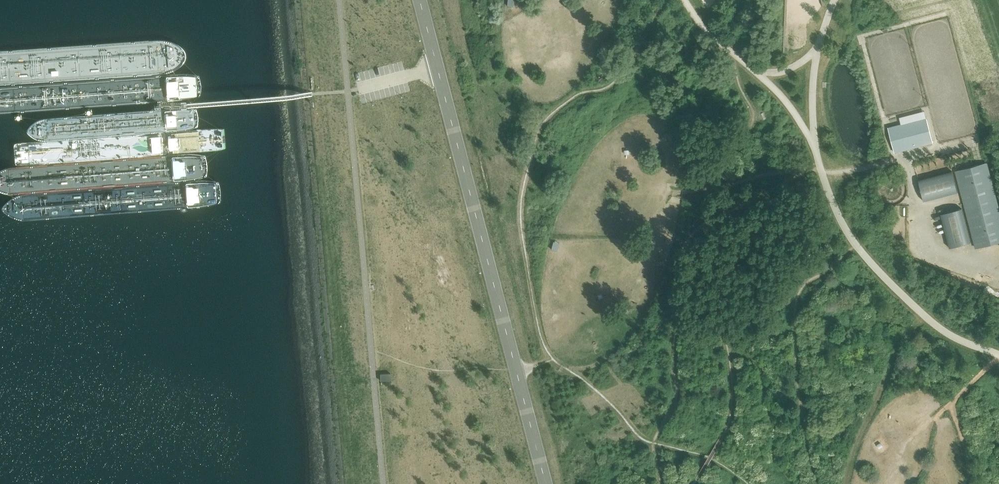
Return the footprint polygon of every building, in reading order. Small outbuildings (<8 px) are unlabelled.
[(925,118),(886,129),(893,154),(932,143),(925,118)] [(955,171),(978,248),(998,242),(998,211),(985,163),(955,171)] [(952,172),(918,182),(924,203),(958,194),(952,172)] [(962,209),(941,215),(951,249),(972,243),(962,209)] [(895,214),(894,237),(907,238),(908,214),(895,214)]
